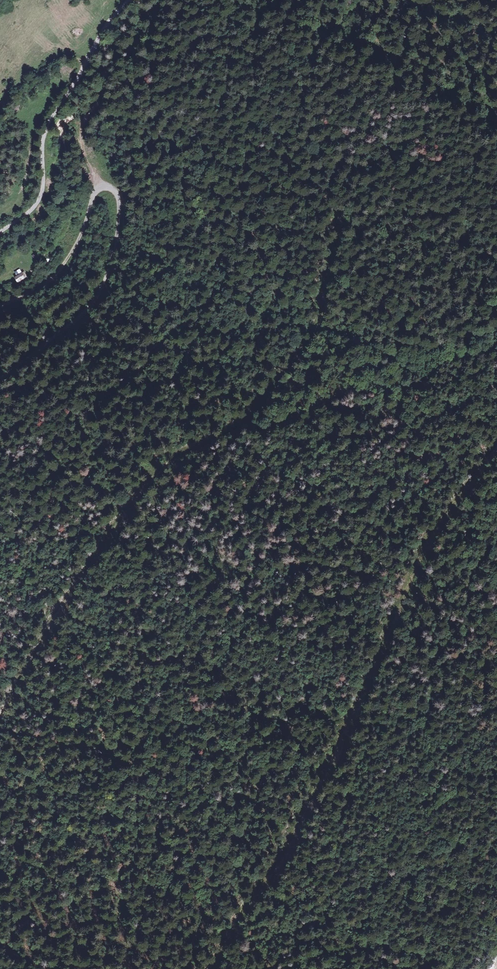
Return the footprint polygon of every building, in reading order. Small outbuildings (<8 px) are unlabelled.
[(24,279),(22,274),(14,278),(17,284),(24,279)]
